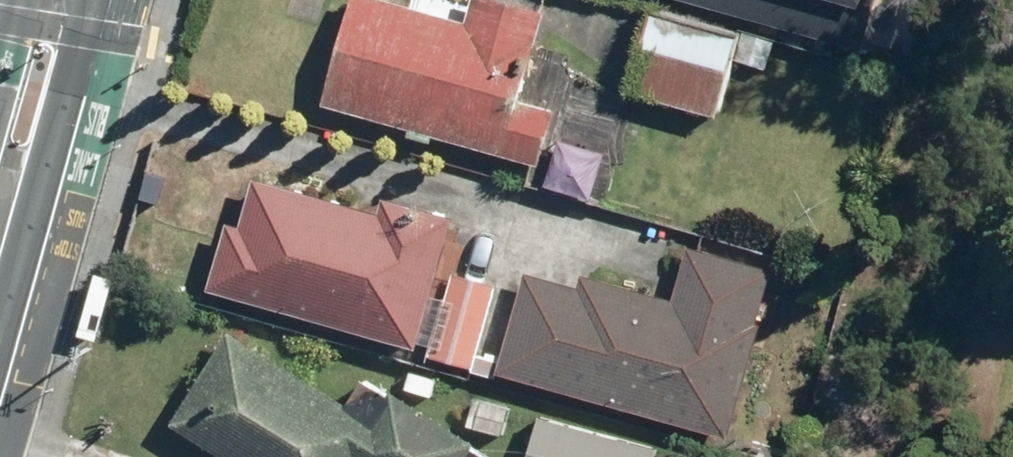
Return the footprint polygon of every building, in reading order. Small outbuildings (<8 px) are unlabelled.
[(310,111),(540,173),(534,193),(590,208),(615,113),(567,100),(573,74),(529,62),(541,16),(481,0),(469,0),(462,27),(360,0),(340,0),(310,111)] [(850,21),(856,0),(777,0),(850,21)] [(732,46),(643,22),(622,99),(711,123),(732,46)] [(220,238),(202,298),(469,374),(492,293),(432,276),(446,226),(374,206),(369,225),(251,191),(236,243),(220,238)] [(521,281),(494,382),(724,444),(769,281),(686,259),(673,307),(575,280),(571,294),(521,281)] [(165,433),(203,456),(469,456),(358,387),(342,413),(224,338),(165,433)] [(534,417),(523,456),(654,456),(656,449),(534,417)]
